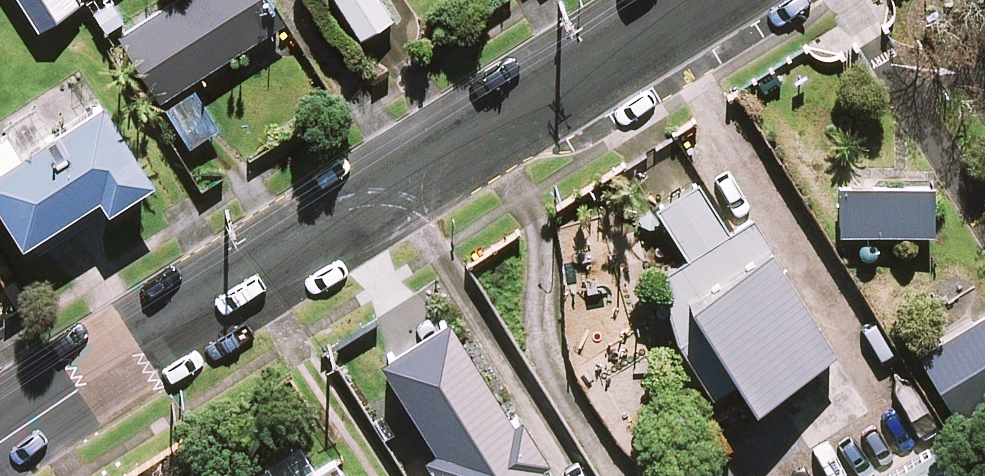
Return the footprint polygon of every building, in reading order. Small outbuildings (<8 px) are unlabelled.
[(77,0),(20,0),(36,27),(78,2),(77,0)] [(82,0),(101,33),(126,19),(115,0),(82,0)] [(263,0),(168,0),(117,32),(158,96),(276,21),(263,0)] [(359,37),(392,16),(382,0),(334,0),(359,37)] [(202,87),(164,108),(184,144),(222,123),(202,87)] [(99,96),(18,149),(1,123),(0,124),(0,206),(30,253),(150,176),(99,96)] [(846,158),(847,207),(942,206),(941,157),(874,158),(846,158)] [(687,258),(658,275),(671,330),(708,390),(734,375),(748,398),(829,348),(750,219),(726,233),(694,180),(654,204),(687,258)] [(926,327),(964,392),(984,380),(984,293),(926,327)] [(563,473),(519,402),(511,407),(446,302),(377,344),(434,438),(426,443),(446,475),(558,475),(563,473)] [(931,449),(888,475),(948,475),(931,449)] [(337,458),(308,475),(348,475),(337,458)]
